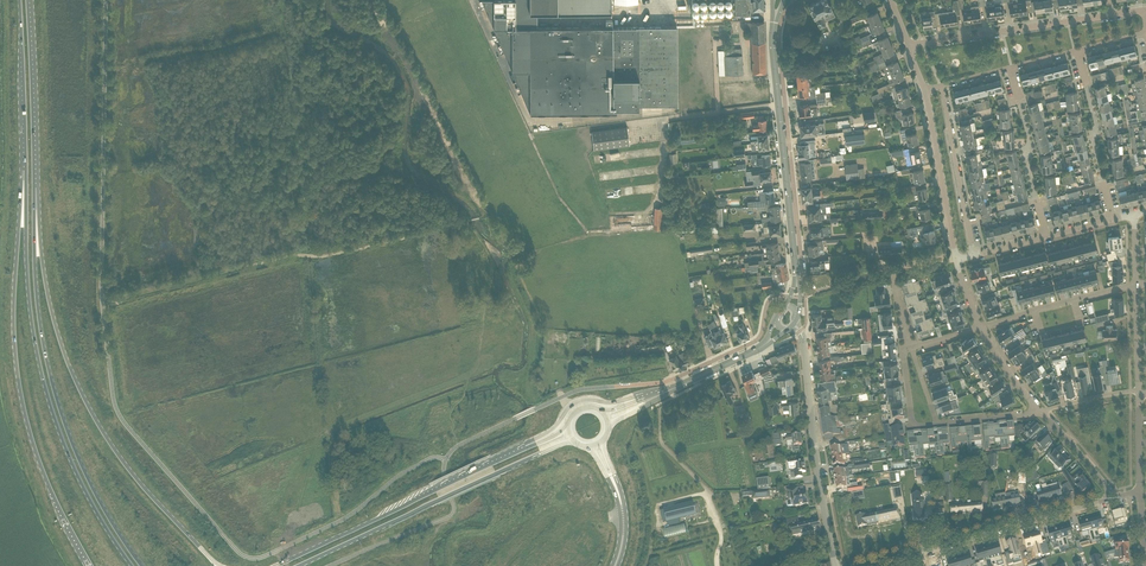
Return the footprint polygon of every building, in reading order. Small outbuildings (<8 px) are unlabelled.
[(677,105),(677,26),(612,27),(612,19),(606,19),(606,27),(516,28),(515,0),(482,0),(530,113),(616,112),(616,110),(639,109),(639,105),(677,105)] [(529,12),(611,12),(611,0),(529,0),(529,12)] [(689,10),(731,9),(731,0),(689,0),(689,10)] [(765,0),(732,0),(733,13),(754,12),(754,10),(765,10),(765,0)] [(833,10),(830,4),(829,5),(827,0),(820,0),(814,3),(813,2),(811,3),(811,4),(810,5),(820,28),(826,25),(825,22),(827,21),(827,20),(835,16),(833,10)] [(1017,1),(1017,0),(1012,0),(1013,2),(1009,3),(1011,16),(1019,14),(1018,4),(1017,1)] [(1031,2),(1031,0),(1027,0),(1026,0),(1022,0),(1017,1),(1018,4),(1019,14),(1027,13),(1027,11),(1032,10),(1031,2)] [(1043,0),(1038,0),(1038,1),(1031,2),(1032,10),(1036,10),(1036,12),(1045,11),(1043,0)] [(1045,11),(1053,9),(1053,7),(1056,7),(1055,0),(1043,0),(1045,11)] [(1068,0),(1055,0),(1056,7),(1060,6),(1060,8),(1069,7),(1068,0)] [(959,9),(958,1),(953,1),(952,11),(948,12),(948,14),(950,25),(958,23),(957,15),(960,15),(959,9)] [(1004,17),(1002,4),(1002,2),(994,3),(994,5),(995,8),(996,18),(1004,17)] [(995,8),(994,5),(990,5),(986,6),(988,19),(996,18),(995,8)] [(981,20),(979,7),(979,6),(971,7),(971,8),(971,11),(973,21),(981,20)] [(971,11),(971,8),(967,9),(963,9),(965,22),(973,21),(971,11)] [(878,12),(872,14),(868,16),(867,12),(850,19),(851,24),(854,22),(865,18),(866,21),(870,20),(871,24),(881,20),(878,12)] [(936,24),(934,13),(934,12),(927,13),(927,17),(923,18),(924,28),(933,27),(933,25),(936,24)] [(948,14),(948,12),(944,12),(934,13),(936,24),(942,23),(942,26),(950,25),(948,14)] [(881,20),(871,24),(868,26),(871,34),(875,33),(879,31),(884,29),(881,20)] [(766,73),(764,22),(751,23),(751,29),(745,30),(745,34),(751,34),(752,74),(766,73)] [(1065,36),(1048,40),(1049,44),(1045,45),(1047,52),(1051,51),(1050,48),(1066,44),(1065,36)] [(874,42),(875,46),(876,46),(877,50),(882,48),(891,45),(887,37),(882,39),(879,40),(874,42)] [(885,61),(883,57),(885,56),(889,55),(894,53),(891,45),(882,48),(884,53),(879,55),(880,58),(867,63),(869,68),(885,61)] [(1134,45),(1126,47),(1129,57),(1137,55),(1137,54),(1134,45)] [(1129,57),(1126,47),(1119,49),(1121,59),(1129,57)] [(723,49),(723,50),(718,51),(719,75),(725,75),(743,74),(741,49),(723,49)] [(1121,59),(1119,49),(1111,51),(1113,61),(1121,59)] [(1113,61),(1111,51),(1103,53),(1105,63),(1113,61)] [(1106,67),(1105,63),(1103,53),(1095,55),(1098,65),(1099,68),(1106,67)] [(1098,65),(1095,55),(1087,57),(1090,67),(1098,65)] [(897,61),(892,63),(887,66),(885,61),(869,68),(870,72),(883,67),(884,71),(886,75),(891,73),(901,69),(897,61)] [(1068,62),(1060,64),(1062,74),(1070,72),(1068,62)] [(1138,63),(1133,65),(1131,65),(1133,72),(1136,71),(1140,70),(1138,63)] [(1062,74),(1060,64),(1052,66),(1054,76),(1062,74)] [(1054,76),(1052,66),(1044,68),(1047,78),(1054,76)] [(1047,78),(1044,68),(1036,71),(1039,80),(1047,78)] [(807,78),(807,74),(812,73),(811,73),(816,72),(816,69),(797,71),(797,70),(798,79),(807,78)] [(904,78),(901,69),(891,73),(893,78),(888,80),(890,83),(904,78)] [(1039,80),(1036,71),(1028,73),(1031,82),(1039,80)] [(1108,71),(1100,73),(1101,76),(1093,78),(1094,82),(1100,80),(1109,78),(1108,71)] [(1031,82),(1028,73),(1020,75),(1023,84),(1031,82)] [(1144,77),(1138,78),(1135,79),(1135,83),(1131,83),(1132,87),(1145,85),(1144,77)] [(808,78),(807,78),(798,79),(798,88),(808,87),(808,82),(809,82),(808,78)] [(1001,80),(993,82),(995,91),(1003,89),(1001,80)] [(995,91),(993,82),(985,84),(988,93),(995,91)] [(1107,93),(1105,85),(1107,85),(1106,83),(1098,85),(1099,87),(1095,88),(1097,96),(1107,93)] [(988,93),(985,84),(977,86),(980,95),(988,93)] [(888,89),(887,85),(877,89),(879,93),(881,92),(888,89)] [(1145,85),(1136,87),(1137,90),(1133,91),(1134,95),(1137,94),(1145,93),(1145,90),(1145,85)] [(818,89),(817,86),(813,86),(808,87),(798,88),(799,96),(800,96),(809,95),(815,93),(815,89),(818,89)] [(894,90),(892,91),(894,99),(899,98),(909,95),(907,87),(902,89),(901,86),(894,88),(894,90)] [(980,95),(977,86),(969,88),(972,97),(980,95)] [(972,97),(969,88),(962,90),(964,99),(972,97)] [(964,99),(962,90),(954,92),(956,101),(964,99)] [(1043,95),(1042,94),(1041,90),(1033,92),(1034,94),(1027,96),(1027,99),(1033,98),(1043,95)] [(881,92),(879,93),(871,96),(873,101),(882,97),(881,92)] [(1076,92),(1070,92),(1066,93),(1067,101),(1077,100),(1076,92)] [(1109,101),(1107,93),(1097,96),(1099,103),(1109,101)] [(1137,94),(1138,99),(1136,99),(1137,102),(1139,102),(1145,101),(1145,93),(1137,94)] [(911,104),(909,95),(899,98),(900,103),(896,103),(897,107),(911,104)] [(827,103),(827,102),(835,101),(834,96),(831,96),(826,97),(826,96),(816,98),(817,103),(800,105),(801,111),(799,111),(800,116),(811,115),(810,108),(817,107),(817,104),(827,103)] [(1067,101),(1060,102),(1061,107),(1067,106),(1067,109),(1072,109),(1078,109),(1077,100),(1067,101)] [(1112,105),(1110,106),(1109,101),(1099,103),(1101,111),(1111,109),(1113,108),(1112,105)] [(1040,110),(1038,102),(1028,105),(1030,113),(1040,110)] [(966,108),(965,108),(959,110),(961,116),(968,114),(966,108)] [(1140,110),(1136,110),(1137,118),(1142,117),(1145,117),(1145,108),(1140,110)] [(906,109),(900,110),(897,110),(895,111),(896,118),(899,118),(899,120),(902,119),(903,126),(908,125),(908,122),(914,121),(913,112),(905,114),(905,109),(906,109)] [(1010,109),(1004,110),(997,110),(997,114),(1000,114),(1000,118),(1010,118),(1010,109)] [(1113,117),(1111,109),(1101,111),(1103,119),(1113,117)] [(1042,118),(1040,110),(1030,113),(1032,121),(1042,118)] [(875,121),(874,111),(863,113),(864,122),(875,121)] [(1081,121),(1080,113),(1074,113),(1070,113),(1068,114),(1068,116),(1070,116),(1071,122),(1081,121)] [(763,115),(758,116),(759,123),(752,124),(753,130),(761,129),(761,130),(767,129),(766,119),(764,119),(763,115)] [(1115,124),(1113,117),(1103,119),(1105,127),(1115,124)] [(1011,126),(1010,118),(1000,118),(1000,123),(997,124),(998,127),(1011,126)] [(1044,126),(1042,118),(1032,121),(1034,129),(1044,126)] [(972,131),(971,123),(970,119),(961,121),(962,125),(961,125),(962,132),(972,131)] [(1082,129),(1081,121),(1071,122),(1071,130),(1069,130),(1069,134),(1079,132),(1079,129),(1082,129)] [(800,127),(799,127),(800,131),(801,131),(801,136),(802,136),(807,135),(807,136),(816,135),(816,134),(817,134),(817,130),(819,130),(819,125),(816,125),(816,124),(815,124),(801,126),(800,126),(800,127)] [(1117,132),(1115,124),(1105,127),(1107,135),(1117,132)] [(1046,134),(1044,126),(1034,129),(1036,136),(1046,134)] [(627,127),(591,132),(594,150),(629,145),(627,127)] [(910,127),(904,129),(900,129),(902,140),(908,139),(909,144),(918,143),(916,133),(909,135),(908,128),(910,128),(910,127)] [(976,133),(976,130),(972,131),(962,132),(963,140),(974,138),(973,134),(976,133)] [(1014,130),(1008,130),(1001,131),(1001,135),(1004,135),(1004,139),(1014,138),(1014,130)] [(864,133),(845,136),(846,145),(865,143),(864,133)] [(1084,141),(1082,133),(1073,135),(1075,143),(1084,141)] [(1110,136),(1110,138),(1108,138),(1109,147),(1119,146),(1118,141),(1122,141),(1121,133),(1110,136)] [(769,141),(768,134),(758,135),(758,138),(751,139),(751,143),(769,141)] [(1048,142),(1046,134),(1036,136),(1038,144),(1048,142)] [(977,138),(974,138),(963,140),(965,147),(969,147),(970,150),(977,149),(977,145),(978,145),(977,138)] [(1015,147),(1014,138),(1004,139),(1005,147),(1015,147)] [(816,144),(816,139),(800,141),(801,145),(799,145),(800,152),(799,152),(799,158),(810,156),(809,144),(816,144)] [(769,148),(769,141),(751,143),(752,147),(759,147),(759,149),(769,148)] [(1086,149),(1084,141),(1075,143),(1072,144),(1074,152),(1077,151),(1086,149)] [(1050,150),(1048,142),(1038,144),(1041,152),(1050,150)] [(1119,154),(1119,146),(1109,147),(1109,155),(1119,154)] [(913,147),(908,148),(904,149),(906,157),(911,156),(912,162),(915,161),(921,160),(920,151),(912,152),(911,148),(913,148),(913,147)] [(978,161),(976,153),(982,152),(982,149),(978,150),(976,150),(970,151),(971,155),(966,156),(968,163),(978,161)] [(1088,156),(1086,149),(1077,151),(1079,159),(1088,156)] [(1016,150),(1010,152),(1006,153),(1008,160),(1018,158),(1016,150)] [(678,163),(677,153),(669,154),(669,164),(678,163)] [(770,155),(770,154),(762,155),(762,153),(752,154),(753,158),(757,158),(758,165),(763,164),(763,165),(771,164),(770,158),(771,158),(771,155),(770,155)] [(600,162),(616,160),(615,154),(599,156),(600,162)] [(1051,155),(1047,155),(1041,156),(1042,164),(1052,163),(1051,155)] [(1090,164),(1088,156),(1079,159),(1081,167),(1090,164)] [(832,164),(831,157),(820,159),(821,166),(832,164)] [(1020,166),(1018,158),(1008,160),(1010,168),(1020,166)] [(1122,158),(1118,158),(1112,159),(1113,167),(1123,167),(1122,158)] [(805,163),(800,164),(802,180),(812,179),(816,178),(814,163),(814,159),(808,160),(805,160),(805,163)] [(982,168),(981,161),(978,161),(968,163),(969,171),(979,169),(982,168)] [(1055,167),(1052,168),(1052,163),(1042,164),(1042,172),(1055,171),(1055,167)] [(857,164),(845,165),(847,179),(859,178),(857,164)] [(1092,172),(1090,164),(1081,167),(1083,175),(1092,172)] [(1022,174),(1020,166),(1010,168),(1012,176),(1022,174)] [(1123,171),(1123,167),(1113,167),(1113,176),(1123,175),(1125,174),(1125,171),(1123,171)] [(984,176),(982,168),(979,169),(969,171),(970,178),(984,176)] [(759,170),(752,171),(752,176),(755,176),(756,181),(761,180),(766,180),(772,179),(771,178),(772,178),(772,175),(771,175),(771,174),(771,171),(770,171),(765,172),(764,169),(759,170)] [(923,170),(917,171),(913,171),(915,182),(925,180),(923,170)] [(1094,180),(1092,172),(1083,175),(1085,182),(1094,180)] [(1024,182),(1022,174),(1012,176),(1014,184),(1024,182)] [(1055,175),(1051,176),(1045,176),(1046,185),(1056,184),(1055,175)] [(985,183),(984,176),(970,178),(972,185),(982,184),(985,183)] [(1026,189),(1024,182),(1014,184),(1015,188),(1012,189),(1013,193),(1026,189)] [(985,183),(982,184),(972,185),(973,193),(983,191),(986,190),(985,183)] [(1057,192),(1056,184),(1046,185),(1046,193),(1057,192)] [(919,185),(911,186),(912,195),(914,194),(914,199),(928,197),(926,188),(918,189),(918,185),(919,185)] [(1028,197),(1026,189),(1013,193),(1015,201),(1028,197)] [(1137,201),(1135,192),(1131,193),(1130,189),(1126,190),(1127,194),(1130,203),(1137,201)] [(988,198),(986,190),(983,191),(973,193),(974,200),(984,199),(988,198)] [(1145,199),(1142,190),(1135,192),(1137,201),(1145,199)] [(761,201),(753,201),(754,206),(766,206),(766,202),(767,201),(769,201),(775,201),(774,191),(768,192),(760,193),(761,201)] [(813,201),(812,198),(824,197),(824,193),(802,195),(803,202),(813,201)] [(1130,203),(1127,194),(1120,196),(1122,205),(1130,203)] [(719,197),(720,206),(729,205),(728,196),(719,197)] [(991,211),(990,205),(985,206),(984,199),(974,200),(976,208),(980,207),(981,213),(991,211)] [(1005,208),(1003,200),(996,202),(998,210),(1005,208)] [(1100,200),(1094,202),(1092,202),(1094,212),(1102,210),(1100,200)] [(825,213),(825,206),(833,206),(832,202),(825,203),(819,203),(820,207),(808,208),(809,210),(807,210),(808,214),(825,213)] [(1094,212),(1092,202),(1084,204),(1087,214),(1094,212)] [(1022,208),(1029,206),(1029,203),(1014,207),(1014,210),(1015,212),(1022,210),(1022,208)] [(931,217),(930,208),(925,209),(924,204),(916,206),(918,219),(931,217)] [(1079,216),(1076,206),(1072,207),(1071,204),(1067,205),(1068,208),(1071,218),(1079,216)] [(1087,214),(1084,204),(1076,206),(1079,216),(1087,214)] [(781,220),(779,206),(769,207),(770,217),(761,218),(762,222),(781,220)] [(1071,218),(1068,208),(1064,209),(1063,206),(1060,207),(1060,210),(1063,220),(1071,218)] [(654,229),(664,230),(665,208),(655,208),(654,229)] [(1063,220),(1060,210),(1052,212),(1055,223),(1063,220)] [(826,219),(825,213),(808,214),(808,219),(810,218),(810,221),(826,219)] [(1033,217),(1028,219),(1027,215),(1024,215),(1025,220),(1028,230),(1036,228),(1033,217)] [(1028,230),(1025,220),(1021,221),(1020,217),(1016,218),(1017,222),(1020,232),(1028,230)] [(1004,236),(1002,226),(998,227),(996,221),(992,222),(994,228),(996,238),(1004,236)] [(777,225),(776,222),(764,223),(764,227),(766,227),(767,232),(762,233),(762,236),(776,235),(776,234),(781,233),(780,225),(777,225)] [(1020,232),(1017,222),(1009,224),(1012,234),(1020,232)] [(919,226),(912,227),(913,234),(920,233),(921,237),(925,237),(926,242),(932,241),(936,240),(934,231),(928,232),(928,231),(929,228),(928,224),(922,225),(919,226)] [(1012,234),(1009,224),(1002,226),(1004,236),(1012,234)] [(827,232),(826,226),(809,228),(810,233),(811,233),(811,237),(826,235),(826,232),(827,232)] [(996,238),(994,228),(990,229),(989,226),(984,227),(985,232),(986,231),(988,240),(996,238)] [(1111,252),(1106,254),(1108,260),(1117,258),(1116,251),(1115,251),(1115,248),(1122,248),(1122,239),(1120,239),(1120,236),(1119,236),(1109,237),(1109,238),(1110,248),(1110,249),(1111,249),(1111,252)] [(814,244),(809,245),(810,254),(816,254),(824,253),(823,240),(819,240),(813,241),(814,244)] [(1098,251),(1095,241),(1089,243),(1092,253),(1094,252),(1098,251)] [(779,251),(778,242),(762,244),(763,248),(764,248),(765,252),(779,251)] [(1092,253),(1089,243),(1082,245),(1085,255),(1088,254),(1092,253)] [(1085,255),(1082,245),(1075,246),(1078,257),(1080,256),(1085,255)] [(1078,257),(1075,246),(1068,248),(1071,258),(1074,258),(1078,257)] [(891,247),(879,247),(879,257),(891,256),(891,254),(903,253),(902,248),(891,249),(891,247)] [(713,248),(687,252),(688,257),(691,256),(691,255),(713,251),(713,248)] [(1071,258),(1068,248),(1061,250),(1064,260),(1067,259),(1071,258)] [(1064,260),(1061,250),(1054,252),(1057,262),(1061,261),(1064,260)] [(780,259),(779,251),(765,252),(761,253),(762,260),(758,261),(758,260),(749,261),(750,266),(757,265),(766,264),(765,260),(780,259)] [(1048,262),(1046,251),(1039,253),(1042,263),(1045,263),(1048,262)] [(1057,262),(1054,252),(1048,253),(1051,264),(1055,263),(1057,262)] [(1042,263),(1039,253),(1032,255),(1035,265),(1040,264),(1042,263)] [(1035,265),(1032,255),(1026,257),(1028,267),(1034,265),(1035,265)] [(811,269),(810,269),(811,272),(814,272),(814,271),(817,271),(817,270),(821,270),(823,269),(826,269),(825,263),(825,262),(829,262),(828,256),(820,257),(821,260),(817,261),(811,261),(811,269)] [(1028,267),(1026,257),(1019,258),(1021,269),(1025,268),(1028,267)] [(1021,269),(1019,258),(1012,260),(1014,271),(1018,270),(1021,269)] [(1014,271),(1012,260),(1005,262),(1008,272),(1011,271),(1014,271)] [(1103,264),(1098,266),(1099,271),(1105,271),(1105,267),(1104,265),(1107,264),(1107,261),(1103,262),(1103,264)] [(1008,272),(1005,262),(998,264),(1001,274),(1005,273),(1008,272)] [(1117,262),(1110,262),(1110,267),(1113,266),(1113,280),(1123,280),(1123,276),(1123,275),(1123,274),(1123,271),(1122,266),(1117,266),(1117,262)] [(788,270),(786,263),(775,265),(776,267),(771,268),(773,274),(777,273),(788,270)] [(992,279),(990,272),(985,273),(983,268),(979,269),(979,268),(975,269),(976,270),(971,271),(972,273),(971,274),(972,278),(973,278),(974,279),(983,277),(984,281),(991,279),(992,279)] [(1089,271),(1089,274),(1090,274),(1092,284),(1099,282),(1096,272),(1095,269),(1089,271)] [(789,278),(788,270),(777,273),(773,274),(772,274),(774,282),(776,281),(776,283),(780,282),(780,280),(789,278)] [(1087,286),(1084,275),(1084,274),(1083,274),(1081,274),(1079,275),(1078,275),(1077,275),(1078,277),(1081,287),(1087,286)] [(1092,284),(1090,274),(1089,274),(1087,274),(1084,275),(1087,286),(1092,284)] [(941,286),(951,283),(950,281),(952,280),(950,276),(949,277),(949,276),(945,277),(944,275),(939,277),(939,279),(935,280),(938,287),(934,289),(935,292),(936,292),(935,292),(942,290),(941,286)] [(1081,287),(1078,277),(1075,277),(1072,278),(1075,289),(1081,287)] [(921,284),(919,280),(913,282),(912,278),(901,280),(901,281),(900,282),(901,285),(902,285),(903,287),(907,285),(908,289),(921,284)] [(1069,290),(1066,280),(1067,280),(1066,278),(1063,279),(1062,279),(1060,280),(1063,292),(1069,290)] [(1075,289),(1072,278),(1069,279),(1067,280),(1066,280),(1069,290),(1075,289)] [(996,289),(994,285),(993,285),(991,279),(984,281),(977,284),(978,287),(977,287),(978,290),(979,290),(979,291),(988,288),(989,291),(996,289)] [(1063,292),(1060,280),(1057,281),(1054,281),(1057,293),(1063,292)] [(1049,295),(1046,285),(1047,285),(1046,283),(1043,284),(1040,285),(1040,286),(1041,286),(1043,297),(1049,295)] [(1055,294),(1052,283),(1050,284),(1047,285),(1046,285),(1049,295),(1055,294)] [(918,296),(917,292),(922,290),(921,284),(908,289),(909,292),(905,293),(906,295),(904,296),(906,300),(910,299),(918,296)] [(1037,298),(1035,288),(1035,286),(1032,287),(1028,288),(1032,300),(1037,298)] [(1043,297),(1041,286),(1040,286),(1036,287),(1035,288),(1037,298),(1043,297)] [(878,298),(876,298),(876,305),(877,307),(890,305),(890,303),(891,303),(890,298),(889,298),(889,296),(885,297),(884,288),(876,289),(878,298)] [(1016,288),(1012,289),(1013,293),(1014,296),(1014,297),(1018,296),(1019,302),(1019,303),(1026,301),(1023,290),(1017,291),(1016,288)] [(1032,300),(1028,288),(1025,289),(1023,290),(1026,301),(1032,300)] [(955,296),(954,292),(953,292),(952,290),(943,293),(942,290),(935,292),(936,292),(937,296),(938,295),(941,302),(954,297),(954,296),(955,296)] [(997,301),(995,295),(998,294),(997,290),(990,293),(991,296),(982,300),(982,301),(983,304),(984,304),(985,307),(989,305),(996,302),(997,301)] [(927,303),(925,298),(919,300),(918,296),(910,299),(906,300),(907,304),(909,304),(909,306),(914,304),(915,307),(927,303)] [(948,307),(957,304),(956,303),(957,302),(955,297),(954,297),(941,302),(943,309),(941,309),(942,313),(949,310),(948,307)] [(705,305),(703,298),(694,299),(695,307),(705,305)] [(1123,312),(1123,298),(1115,299),(1115,308),(1111,308),(1111,312),(1123,312)] [(1000,310),(999,306),(1002,305),(1001,300),(997,301),(996,302),(989,305),(990,308),(987,310),(987,311),(988,314),(989,314),(990,317),(997,314),(1001,312),(1000,310)] [(924,315),(923,311),(929,309),(927,303),(915,307),(916,311),(914,311),(912,312),(912,314),(911,315),(912,319),(916,317),(924,315)] [(739,316),(738,308),(724,310),(725,316),(732,315),(733,317),(739,316)] [(959,311),(950,314),(949,310),(942,313),(943,316),(945,316),(948,322),(950,322),(950,321),(961,317),(963,317),(961,312),(960,312),(959,311)] [(893,326),(891,312),(882,313),(883,324),(882,324),(882,329),(888,329),(888,327),(893,326)] [(1108,313),(1096,316),(1097,322),(1103,320),(1110,319),(1108,313)] [(834,316),(822,317),(821,314),(812,315),(812,322),(834,320),(834,316)] [(934,322),(932,317),(926,319),(924,315),(916,317),(912,319),(914,323),(915,323),(916,324),(920,323),(921,326),(934,322)] [(870,317),(858,318),(858,323),(862,323),(862,329),(871,329),(870,317)] [(962,318),(961,317),(950,321),(950,322),(952,328),(953,328),(954,329),(958,328),(957,327),(964,324),(963,323),(964,323),(962,318)] [(834,320),(812,322),(813,324),(813,330),(819,330),(823,329),(827,329),(827,325),(843,324),(843,320),(834,320)] [(931,334),(929,330),(935,328),(934,322),(921,326),(922,330),(918,331),(919,333),(917,334),(919,337),(920,337),(920,338),(931,334)] [(743,323),(738,325),(741,332),(737,334),(741,342),(750,338),(743,323)] [(1112,325),(1107,326),(1107,330),(1103,330),(1103,339),(1117,339),(1117,329),(1113,329),(1112,325)] [(717,326),(714,328),(722,344),(728,341),(724,332),(721,333),(717,326)] [(722,344),(714,328),(711,329),(712,332),(706,335),(707,336),(705,336),(709,346),(714,344),(715,347),(722,344)] [(1023,328),(1016,332),(1015,332),(1012,334),(1008,328),(1005,330),(1002,332),(998,335),(999,336),(998,337),(1000,340),(1001,339),(1004,343),(1010,339),(1012,343),(1027,333),(1023,328)] [(871,329),(862,329),(863,340),(872,339),(871,329)] [(1087,339),(1084,329),(1078,330),(1080,341),(1084,340),(1087,339)] [(1080,341),(1078,330),(1071,332),(1073,342),(1076,342),(1080,341)] [(1073,342),(1071,332),(1064,334),(1066,344),(1070,343),(1073,342)] [(1066,344),(1064,334),(1057,335),(1059,346),(1062,345),(1066,344)] [(1059,346),(1057,335),(1050,337),(1052,347),(1056,346),(1059,346)] [(828,346),(827,340),(831,340),(831,336),(817,338),(818,347),(828,346)] [(1052,347),(1050,337),(1042,339),(1044,349),(1049,348),(1052,347)] [(962,345),(959,347),(963,353),(966,351),(968,350),(977,344),(976,342),(977,341),(975,338),(973,339),(973,338),(967,341),(966,340),(961,343),(962,345)] [(1022,347),(1020,344),(1024,342),(1021,338),(1015,342),(1017,345),(1012,349),(1008,351),(1012,357),(1024,350),(1022,347)] [(897,349),(896,349),(895,341),(885,342),(887,357),(896,355),(896,354),(897,353),(897,349)] [(871,342),(861,343),(862,353),(872,352),(871,342)] [(785,359),(784,356),(797,352),(794,343),(775,350),(777,355),(779,362),(785,359)] [(669,357),(670,357),(664,344),(659,344),(667,361),(670,359),(669,357)] [(1113,345),(1104,346),(1104,349),(1101,350),(1102,358),(1114,357),(1113,345)] [(828,352),(828,346),(818,347),(819,356),(830,355),(830,351),(828,352)] [(982,354),(981,353),(982,352),(980,348),(979,349),(978,348),(970,353),(968,350),(966,351),(963,353),(962,354),(964,357),(965,356),(969,362),(972,360),(982,354)] [(1020,360),(1025,357),(1028,360),(1034,356),(1032,353),(1028,355),(1026,353),(1024,350),(1012,357),(1014,359),(1013,360),(1015,363),(1015,362),(1016,363),(1020,360)] [(689,363),(687,358),(684,351),(679,354),(682,360),(680,361),(684,369),(687,367),(687,366),(688,365),(688,363),(689,363)] [(968,363),(965,365),(971,374),(974,372),(980,368),(978,365),(981,362),(985,360),(985,358),(982,353),(981,353),(982,354),(972,360),(969,362),(968,363)] [(945,364),(942,356),(936,358),(935,354),(930,356),(930,355),(926,357),(926,358),(922,359),(924,366),(933,363),(935,368),(940,366),(945,364)] [(684,369),(680,361),(677,356),(670,359),(673,365),(676,372),(680,370),(680,371),(684,369)] [(1035,365),(1033,361),(1036,359),(1034,356),(1028,360),(1030,364),(1024,367),(1021,369),(1025,375),(1026,375),(1025,375),(1037,367),(1035,365)] [(1107,359),(1101,360),(1102,366),(1105,379),(1110,379),(1111,384),(1120,383),(1118,373),(1118,374),(1117,368),(1109,369),(1108,368),(1107,359)] [(831,363),(830,360),(819,361),(820,370),(830,369),(830,363),(831,363)] [(898,370),(897,363),(889,364),(889,360),(881,361),(882,365),(883,365),(884,371),(898,370)] [(944,366),(945,372),(959,368),(956,362),(944,366)] [(1070,379),(1063,380),(1064,385),(1065,391),(1066,390),(1067,395),(1068,395),(1069,396),(1072,395),(1072,394),(1075,393),(1073,385),(1076,384),(1071,364),(1066,365),(1070,379)] [(767,374),(771,372),(768,365),(759,369),(760,371),(763,376),(764,376),(764,377),(764,382),(768,382),(767,374)] [(982,379),(993,371),(994,370),(992,366),(990,367),(989,366),(982,371),(980,368),(974,372),(976,375),(978,373),(982,379)] [(1048,374),(1045,370),(1042,372),(1040,370),(1038,366),(1037,367),(1025,375),(1026,375),(1027,377),(1026,377),(1028,380),(1029,380),(1029,381),(1033,378),(1039,375),(1041,378),(1048,374)] [(1093,376),(1092,376),(1093,380),(1094,379),(1096,387),(1096,388),(1100,387),(1100,386),(1103,386),(1102,380),(1105,379),(1102,366),(1100,366),(1098,366),(1099,369),(1096,369),(1097,374),(1093,375),(1093,376)] [(836,378),(835,373),(831,373),(830,369),(820,370),(821,379),(836,378)] [(752,370),(742,375),(744,380),(746,384),(744,385),(748,393),(747,394),(748,396),(749,396),(757,393),(752,383),(753,382),(753,381),(755,380),(756,381),(764,377),(764,376),(763,376),(760,371),(753,374),(752,370)] [(899,377),(899,375),(900,375),(899,370),(898,371),(898,370),(884,371),(885,378),(884,378),(884,382),(892,381),(891,378),(899,377)] [(942,377),(942,375),(944,374),(943,370),(932,374),(933,375),(929,376),(930,380),(929,380),(930,383),(931,383),(931,384),(935,382),(936,383),(939,382),(939,381),(943,380),(942,377)] [(1085,371),(1079,372),(1080,376),(1079,376),(1080,377),(1082,391),(1089,390),(1088,388),(1092,387),(1089,371),(1089,370),(1085,371)] [(994,371),(993,371),(982,379),(981,379),(985,385),(983,386),(985,390),(987,389),(989,387),(992,386),(990,383),(997,378),(996,376),(997,376),(994,371)] [(792,376),(786,377),(786,380),(778,380),(779,386),(786,385),(787,393),(793,392),(793,385),(795,384),(795,379),(792,379),(792,376)] [(736,391),(734,387),(733,387),(733,386),(730,380),(727,382),(727,383),(721,386),(723,391),(729,404),(733,402),(730,394),(736,391)] [(824,389),(817,389),(819,402),(824,401),(828,400),(828,398),(832,398),(830,387),(835,386),(835,380),(823,382),(824,389)] [(999,394),(997,391),(1004,386),(1004,385),(1005,384),(1003,381),(1002,382),(1000,380),(992,386),(989,387),(987,389),(993,398),(999,394)] [(1047,384),(1044,385),(1045,390),(1045,391),(1045,392),(1046,396),(1047,396),(1047,397),(1048,401),(1049,401),(1049,402),(1054,401),(1054,400),(1054,399),(1059,398),(1058,395),(1057,391),(1056,390),(1057,389),(1060,388),(1057,380),(1053,382),(1052,382),(1051,382),(1048,383),(1048,382),(1047,383),(1047,384)] [(902,390),(901,385),(900,385),(900,384),(892,385),(892,381),(884,382),(884,386),(886,386),(887,392),(901,391),(901,390),(902,390)] [(933,392),(932,392),(933,396),(934,396),(936,400),(941,399),(944,398),(949,396),(950,399),(957,397),(956,393),(954,394),(952,389),(951,385),(946,386),(933,391),(933,392)] [(902,398),(901,391),(887,392),(887,399),(886,399),(887,403),(894,403),(894,399),(902,398)] [(1000,393),(999,394),(993,398),(995,402),(1001,399),(1004,407),(1009,404),(1010,405),(1014,403),(1014,402),(1015,401),(1011,394),(1003,398),(1000,393)] [(949,405),(939,408),(941,416),(955,411),(952,404),(956,402),(955,399),(948,401),(949,405)] [(776,401),(767,402),(769,414),(778,412),(776,401)] [(799,413),(798,401),(789,402),(782,403),(782,407),(783,407),(783,410),(789,409),(790,414),(799,413)] [(903,412),(903,405),(895,406),(894,403),(887,403),(888,414),(890,414),(903,412)] [(843,427),(843,421),(839,421),(838,416),(831,417),(830,408),(820,410),(823,436),(824,436),(824,441),(834,439),(833,435),(841,434),(840,429),(837,429),(837,427),(843,427)] [(904,419),(903,412),(890,414),(891,420),(889,420),(889,424),(896,424),(896,420),(904,419)] [(993,425),(993,423),(989,424),(989,425),(987,425),(987,430),(983,430),(986,451),(989,451),(989,448),(990,448),(989,438),(994,438),(995,438),(993,425)] [(1007,428),(1004,428),(1006,449),(1009,449),(1009,446),(1010,446),(1009,438),(1015,437),(1013,423),(1007,423),(1007,428)] [(889,424),(883,425),(886,443),(893,442),(893,446),(905,445),(904,437),(904,433),(903,433),(902,426),(897,427),(896,427),(890,428),(889,424)] [(1006,449),(1004,428),(1000,429),(999,424),(993,425),(995,438),(994,438),(994,439),(1000,438),(1001,449),(1006,449)] [(1035,435),(1040,430),(1034,424),(1032,426),(1031,425),(1028,427),(1026,425),(1018,426),(1018,427),(1014,427),(1015,437),(1015,439),(1020,439),(1020,438),(1021,438),(1021,433),(1024,433),(1025,434),(1030,439),(1032,441),(1036,436),(1035,435)] [(982,441),(981,427),(973,428),(973,432),(966,433),(967,443),(967,448),(972,447),(972,442),(976,442),(982,441)] [(949,444),(947,428),(943,429),(943,430),(941,430),(942,435),(938,435),(940,456),(945,455),(943,445),(945,444),(949,444)] [(967,443),(966,433),(966,429),(958,430),(958,434),(951,434),(952,449),(954,449),(957,449),(957,444),(960,443),(967,443)] [(929,445),(927,430),(923,431),(923,432),(921,432),(922,437),(918,438),(920,458),(925,458),(923,446),(925,445),(929,445)] [(940,456),(938,435),(934,436),(934,431),(932,431),(931,430),(927,430),(929,445),(929,446),(932,446),(934,446),(935,453),(937,453),(937,456),(940,456)] [(920,458),(918,438),(914,438),(914,433),(912,433),(911,432),(907,432),(909,447),(911,447),(914,447),(916,459),(920,458)] [(802,445),(800,435),(786,437),(787,446),(792,446),(793,451),(799,450),(798,445),(802,445)] [(1047,447),(1052,443),(1049,440),(1050,439),(1047,436),(1040,442),(1038,439),(1034,443),(1039,449),(1040,447),(1044,451),(1044,450),(1045,451),(1048,448),(1047,447)] [(843,449),(842,445),(831,447),(832,456),(842,455),(841,449),(843,449)] [(1059,450),(1050,459),(1054,463),(1056,461),(1063,468),(1070,462),(1063,455),(1064,454),(1062,452),(1061,453),(1059,450)] [(844,460),(844,455),(842,455),(832,456),(833,465),(839,464),(845,464),(844,460)] [(806,472),(804,462),(788,464),(789,469),(797,467),(797,473),(795,473),(795,478),(803,477),(802,472),(806,472)] [(848,477),(847,468),(845,468),(840,469),(834,470),(835,479),(845,478),(848,477)] [(1027,474),(1027,483),(1029,482),(1035,481),(1032,478),(1031,477),(1035,473),(1036,472),(1033,469),(1027,474)] [(1066,470),(1062,473),(1066,479),(1075,494),(1079,491),(1082,494),(1091,486),(1083,477),(1075,482),(1066,470)] [(1018,472),(1018,483),(1026,483),(1027,472),(1018,472)] [(845,478),(835,479),(837,488),(848,487),(848,492),(863,490),(863,486),(857,487),(857,484),(850,485),(848,477),(845,478)] [(1047,486),(1051,501),(1062,498),(1059,488),(1057,483),(1047,486)] [(1043,492),(1037,494),(1039,504),(1051,501),(1047,486),(1046,484),(1041,486),(1043,492)] [(798,493),(798,488),(787,490),(789,501),(787,501),(786,502),(787,506),(788,507),(808,504),(806,492),(798,493)] [(769,490),(749,492),(749,496),(752,496),(753,499),(770,498),(769,490)] [(1006,495),(1005,495),(1006,498),(1008,507),(1009,507),(1021,505),(1019,496),(1018,492),(1006,495)] [(993,510),(1008,507),(1006,498),(992,501),(993,510)] [(877,507),(876,499),(869,500),(870,508),(877,507)] [(921,499),(913,500),(913,505),(913,506),(915,506),(916,510),(914,510),(914,518),(915,518),(924,517),(924,518),(925,518),(924,512),(926,512),(925,501),(923,501),(923,499),(921,499)] [(695,514),(692,503),(663,510),(665,516),(666,521),(695,514)] [(935,514),(945,513),(944,503),(938,503),(939,507),(935,508),(935,514)] [(965,514),(983,512),(982,503),(964,505),(965,514)] [(965,514),(964,505),(950,506),(951,515),(965,514)] [(875,513),(874,513),(876,524),(877,523),(879,523),(888,521),(896,519),(894,510),(886,511),(877,513),(875,513)] [(1116,513),(1112,515),(1115,526),(1127,523),(1126,520),(1127,520),(1124,510),(1115,513),(1116,513)] [(867,525),(876,524),(874,514),(865,515),(862,516),(856,517),(858,528),(867,526),(867,525)] [(821,529),(818,519),(799,523),(798,517),(789,519),(791,525),(788,526),(791,536),(821,529)] [(1101,517),(1090,520),(1095,538),(1100,537),(1098,530),(1103,529),(1103,527),(1104,527),(1102,520),(1101,517),(1100,517),(1101,517)] [(1088,521),(1079,523),(1082,533),(1088,531),(1091,542),(1092,541),(1093,544),(1097,543),(1096,540),(1095,538),(1090,520),(1088,521)] [(662,528),(665,538),(687,532),(685,523),(662,528)] [(1070,526),(1059,529),(1064,547),(1069,546),(1067,539),(1073,537),(1072,536),(1073,536),(1070,526)] [(1057,529),(1048,532),(1051,542),(1052,542),(1052,544),(1058,543),(1060,548),(1062,554),(1066,553),(1064,547),(1059,529),(1057,529)] [(1034,534),(1024,537),(1026,546),(1027,548),(1033,546),(1034,546),(1035,549),(1039,548),(1040,548),(1041,551),(1042,555),(1042,556),(1049,554),(1050,554),(1046,542),(1045,542),(1043,543),(1042,543),(1041,541),(1039,533),(1034,535),(1034,534)] [(1010,554),(1005,555),(1008,564),(1009,564),(1013,563),(1014,563),(1013,559),(1020,557),(1019,552),(1018,551),(1019,550),(1018,546),(1017,546),(1017,545),(1015,541),(1008,543),(1007,543),(1010,552),(1010,554)] [(1120,543),(1115,543),(1116,550),(1116,551),(1128,550),(1129,550),(1128,542),(1122,542),(1120,542),(1120,543)] [(999,546),(988,549),(993,565),(997,564),(998,564),(997,562),(1002,560),(1003,560),(1001,556),(1002,555),(999,546)] [(786,565),(798,565),(806,562),(800,549),(782,557),(786,565)] [(976,552),(979,562),(986,560),(987,565),(993,565),(988,549),(976,552)] [(1116,550),(1114,551),(1114,555),(1115,558),(1119,558),(1120,562),(1129,562),(1129,556),(1129,554),(1128,550),(1116,551),(1116,550)] [(1091,559),(1094,565),(1104,565),(1103,565),(1102,561),(1101,562),(1100,558),(1099,556),(1097,557),(1091,559)] [(959,560),(961,565),(973,565),(970,557),(959,560)]
